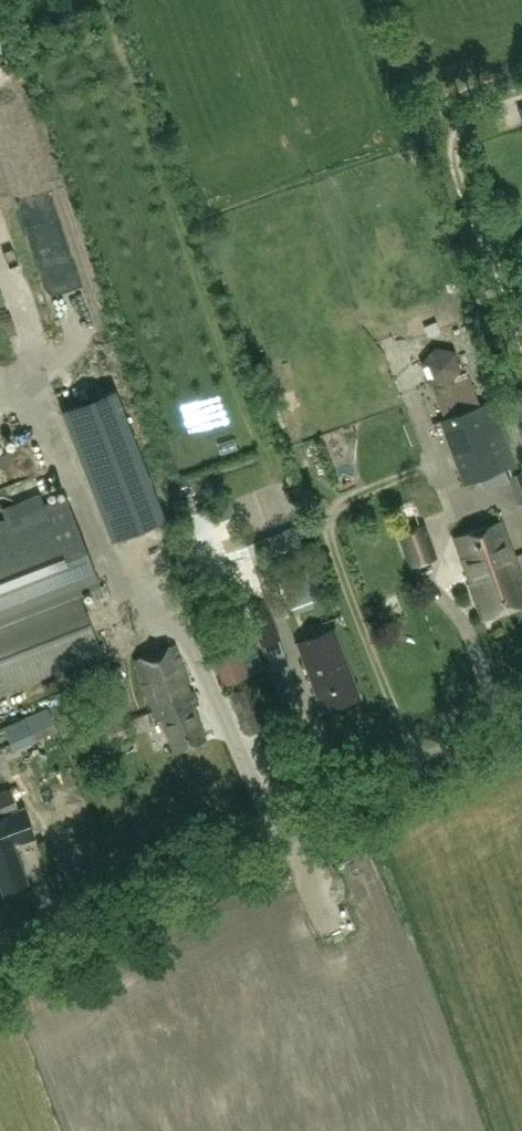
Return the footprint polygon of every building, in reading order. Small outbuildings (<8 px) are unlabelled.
[(387,228),(392,248),(404,246),(400,225),(387,228)] [(450,383),(461,370),(455,351),(433,347),(420,363),(429,384),(445,385),(448,385),(450,383)] [(463,483),(503,467),(516,502),(521,500),(521,472),(519,473),(491,401),(481,405),(474,385),(472,386),(468,376),(450,383),(448,385),(445,385),(433,390),(439,405),(437,405),(442,420),(439,421),(463,483)] [(62,410),(111,539),(166,519),(117,389),(62,410)] [(0,523),(0,693),(101,654),(78,592),(99,583),(66,497),(0,523)] [(233,514),(222,519),(215,505),(192,516),(204,542),(238,526),(233,514)] [(488,566),(515,556),(503,522),(455,538),(471,586),(470,586),(471,589),(493,581),(488,566)] [(422,526),(400,533),(411,567),(434,559),(422,526)] [(251,534),(230,538),(233,555),(244,553),(248,574),(258,572),(251,534)] [(515,556),(488,566),(493,581),(471,589),(482,620),(521,606),(521,578),(515,556)] [(323,593),(315,571),(298,577),(306,599),(323,593)] [(241,604),(218,614),(220,620),(199,628),(209,651),(208,651),(220,684),(248,674),(248,673),(263,668),(245,621),(247,620),(241,604)] [(332,629),(297,643),(323,711),(358,697),(332,629)] [(133,661),(155,719),(160,717),(173,752),(206,739),(193,705),(198,703),(176,645),(133,661)] [(256,682),(227,693),(243,733),(272,722),(256,682)] [(31,742),(55,732),(45,708),(20,719),(31,742)] [(12,777),(3,752),(0,754),(0,782),(12,777)] [(10,789),(0,792),(0,818),(18,812),(10,789)] [(2,891),(26,883),(12,844),(10,845),(3,824),(0,825),(0,886),(2,891)]
